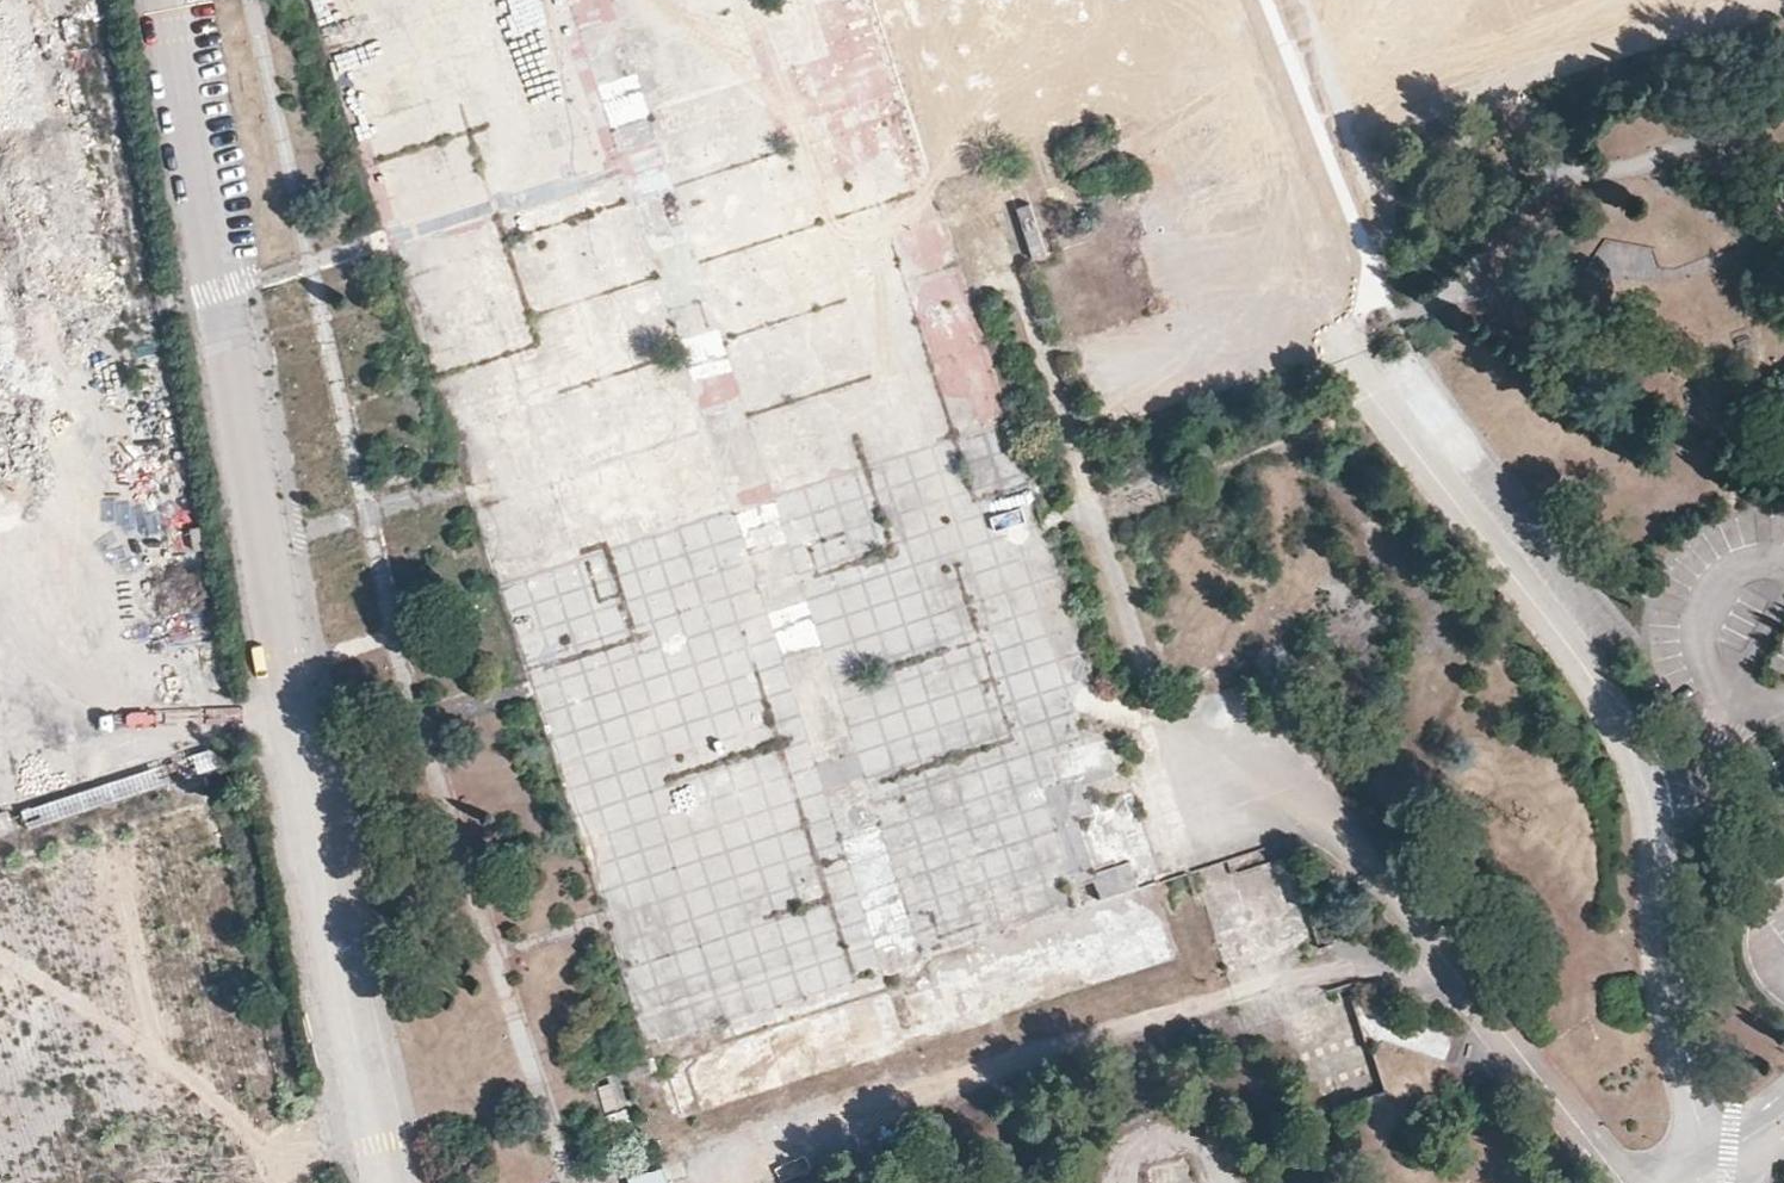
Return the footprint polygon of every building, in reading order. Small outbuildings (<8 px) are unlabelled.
[(784,493),(932,438),(926,422),(924,405),(929,403),(924,342),(958,432),(968,431),(1011,415),(955,266),(952,266),(924,192),(906,194),(901,138),(885,144),(716,158),(714,151),(672,166),(675,200),(651,202),(656,274),(714,427),(732,425),(728,427),(763,424),(764,437),(773,461),(781,460),(784,493)] [(187,655),(214,654),(211,558),(184,559),(187,655)] [(216,748),(21,808),(27,825),(222,765),(216,748)] [(1099,898),(1140,888),(1134,863),(1093,874),(1099,898)] [(606,1111),(625,1104),(616,1080),(597,1087),(606,1111)] [(629,1179),(630,1182),(670,1182),(665,1168),(629,1179)]
